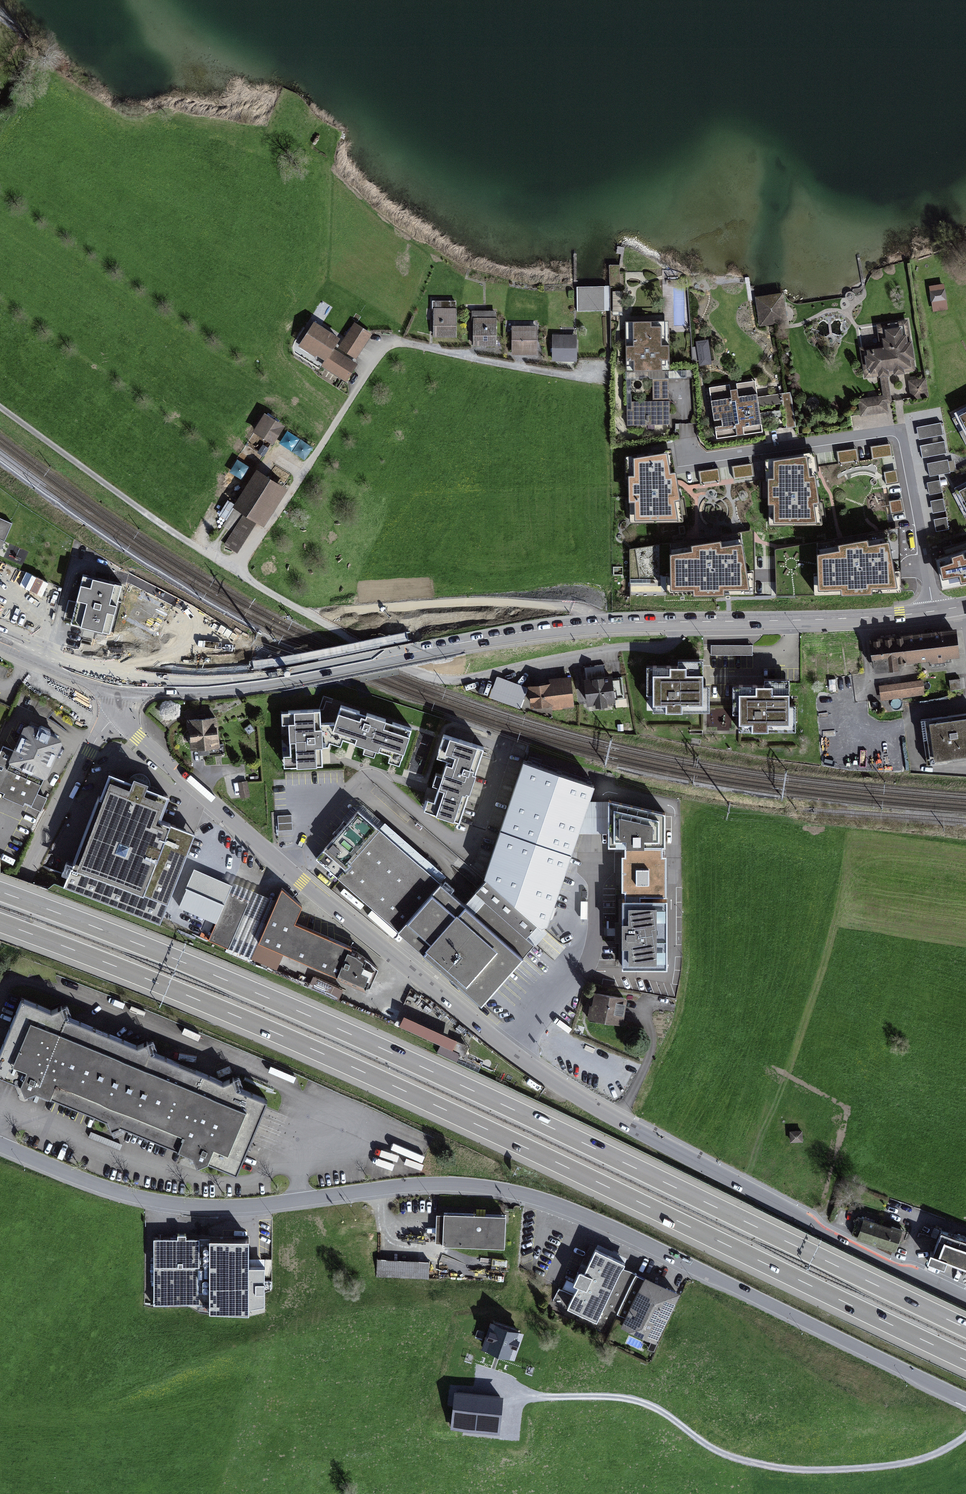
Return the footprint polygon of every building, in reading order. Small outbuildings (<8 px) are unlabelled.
[(944,287),(930,289),(934,312),(947,310),(944,287)] [(784,305),(783,296),(756,299),(759,326),(786,323),(784,305)] [(457,303),(432,303),(432,339),(457,339),(457,303)] [(498,314),(472,314),(472,349),(498,349),(498,314)] [(670,316),(629,317),(629,427),(670,427),(670,316)] [(313,324),(298,348),(325,364),(322,369),(345,383),(356,365),(334,351),(340,341),(313,324)] [(371,335),(355,325),(339,350),(355,360),(371,335)] [(871,348),(874,372),(914,366),(908,325),(885,328),(888,345),(871,348)] [(537,329),(513,329),(513,358),(537,358),(537,329)] [(577,337),(553,337),(553,365),(577,364),(577,337)] [(701,360),(707,358),(703,342),(697,344),(701,360)] [(925,380),(908,383),(910,401),(927,398),(925,380)] [(712,391),(719,441),(798,430),(793,395),(761,400),(758,384),(712,391)] [(886,397),(857,401),(860,418),(888,413),(886,397)] [(956,416),(965,437),(965,411),(956,416)] [(285,429),(266,417),(253,436),(273,448),(285,429)] [(944,438),(941,424),(917,429),(919,443),(944,438)] [(300,437),(293,449),(305,456),(312,444),(300,437)] [(947,457),(945,443),(921,448),(923,461),(947,457)] [(634,459),(634,521),(678,521),(667,453),(634,459)] [(807,458),(774,462),(775,524),(816,524),(807,458)] [(951,475),(948,462),(928,466),(931,479),(951,475)] [(285,491),(257,473),(235,509),(262,527),(285,491)] [(942,495),(940,483),(928,485),(930,498),(942,495)] [(957,491),(965,510),(965,486),(957,491)] [(946,514),(944,502),(931,504),(934,516),(946,514)] [(240,550),(252,520),(237,515),(225,545),(240,550)] [(0,519),(0,547),(1,547),(11,523),(0,519)] [(949,532),(947,520),(935,522),(937,534),(949,532)] [(889,543),(817,556),(819,592),(897,589),(889,543)] [(671,556),(671,591),(749,590),(742,546),(671,556)] [(936,560),(942,589),(965,585),(965,549),(936,560)] [(112,637),(126,586),(83,575),(70,628),(112,637)] [(962,660),(959,632),(907,638),(910,665),(962,660)] [(910,665),(907,638),(873,642),(876,669),(910,665)] [(656,718),(714,717),(714,688),(707,688),(707,662),(679,663),(679,669),(648,670),(649,701),(656,701),(656,718)] [(586,670),(590,708),(618,706),(615,678),(605,679),(604,668),(586,670)] [(527,689),(497,679),(490,698),(520,709),(527,689)] [(532,712),(575,708),(572,681),(550,683),(551,686),(530,689),(532,712)] [(742,738),(800,736),(799,707),(793,707),(792,682),(765,682),(765,689),(734,689),(735,720),(741,720),(742,738)] [(962,691),(961,682),(950,683),(951,692),(962,691)] [(924,696),(923,683),(880,687),(881,700),(924,696)] [(399,766),(411,728),(341,705),(335,725),(321,725),(320,710),(282,712),(283,726),(288,726),(290,756),(284,756),(285,770),(323,767),(322,755),(321,748),(328,748),(329,744),(340,747),(343,740),(353,744),(366,749),(364,755),(374,758),(376,752),(390,756),(388,763),(399,766)] [(217,718),(187,720),(190,750),(201,748),(219,747),(217,718)] [(921,723),(926,767),(965,763),(965,718),(921,723)] [(63,747),(23,729),(14,750),(12,754),(2,750),(0,755),(0,794),(43,812),(48,800),(38,796),(44,783),(47,784),(63,747)] [(483,747),(444,735),(437,759),(440,760),(429,793),(423,812),(459,824),(460,822),(480,756),(483,747)] [(483,1006),(548,932),(580,834),(590,802),(594,788),(523,764),(486,881),(464,906),(357,813),(341,830),(337,835),(325,849),(316,860),(438,967),(483,1006)] [(171,799),(109,775),(65,888),(159,925),(193,837),(161,825),(171,799)] [(242,782),(238,783),(240,797),(249,796),(247,783),(247,781),(242,782)] [(608,802),(590,802),(580,834),(609,834),(608,802)] [(662,848),(664,849),(665,814),(608,802),(609,834),(610,849),(625,849),(662,848)] [(287,816),(278,816),(279,831),(292,830),(292,823),(291,816),(287,816)] [(662,848),(625,849),(625,858),(622,859),(623,893),(626,893),(626,903),(666,903),(666,858),(662,858),(662,848)] [(194,870),(180,907),(216,923),(228,895),(232,886),(194,870)] [(276,902),(234,884),(232,886),(228,895),(248,904),(229,949),(251,959),(276,902)] [(277,971),(283,955),(294,925),(302,907),(282,889),(276,902),(251,959),(277,971)] [(248,904),(228,895),(216,923),(209,941),(229,949),(248,904)] [(626,903),(622,903),(623,970),(667,971),(666,903),(626,903)] [(294,925),(283,955),(365,991),(370,989),(378,968),(367,960),(357,952),(294,925)] [(594,994),(590,1019),(623,1025),(627,999),(594,994)] [(21,1001),(0,1052),(0,1080),(15,1086),(52,1101),(96,1120),(239,1179),(270,1104),(21,1001)] [(441,1042),(437,1052),(458,1060),(467,1037),(402,1012),(397,1026),(441,1042)] [(803,1142),(802,1131),(790,1132),(790,1143),(803,1142)] [(507,1219),(438,1216),(437,1249),(506,1252),(507,1219)] [(865,1222),(859,1241),(878,1248),(885,1229),(865,1222)] [(885,1229),(878,1248),(898,1254),(905,1233),(893,1229),(892,1231),(885,1229)] [(943,1235),(931,1266),(950,1273),(952,1266),(965,1271),(965,1244),(943,1235)] [(169,1240),(156,1240),(154,1309),(199,1310),(201,1241),(169,1240)] [(248,1244),(209,1244),(209,1316),(248,1318),(248,1311),(264,1308),(264,1270),(248,1270),(248,1244)] [(625,1264),(596,1250),(568,1310),(598,1324),(625,1264)] [(430,1263),(377,1262),(376,1279),(429,1281),(430,1263)] [(679,1295),(637,1275),(618,1314),(627,1318),(622,1329),(655,1344),(679,1295)] [(522,1336),(491,1326),(484,1349),(515,1360),(522,1336)] [(505,1399),(455,1394),(451,1433),(501,1438),(505,1399)]
